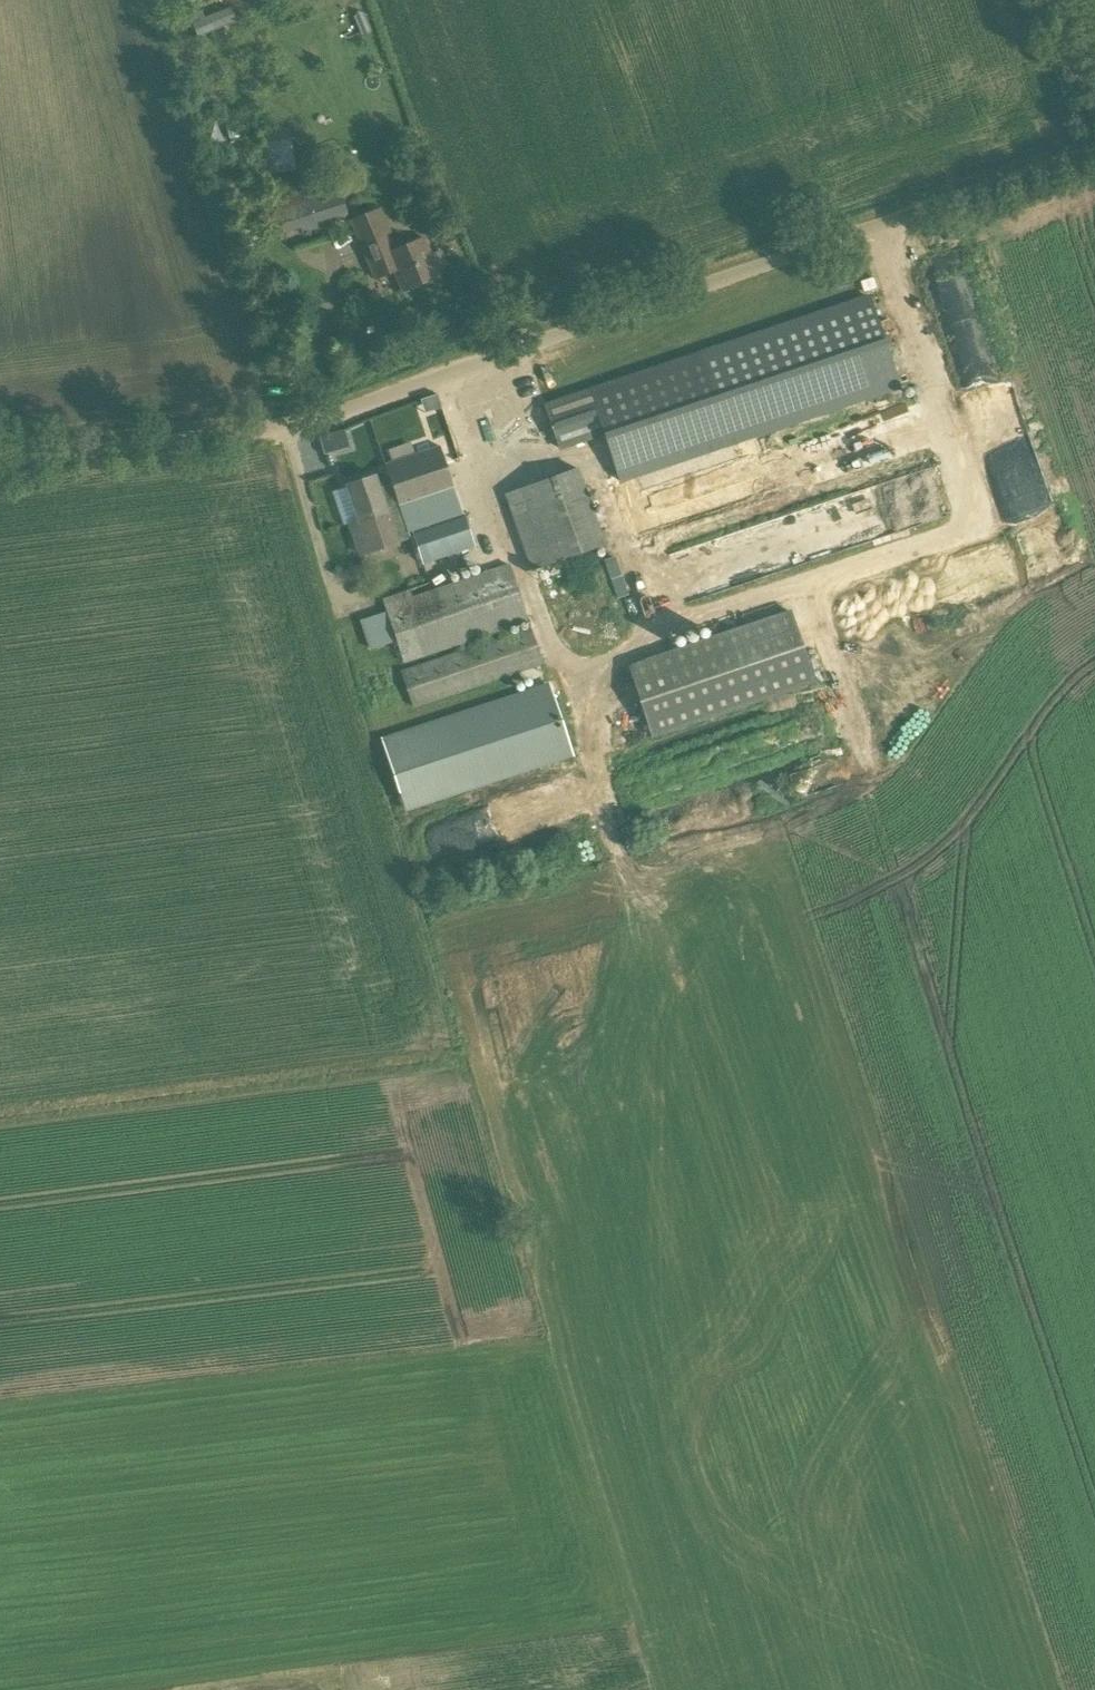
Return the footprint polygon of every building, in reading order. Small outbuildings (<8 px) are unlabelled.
[(264,175),(295,171),(291,140),(259,145),(264,175)] [(348,226),(334,182),(268,204),(279,235),(301,228),(305,240),(318,236),(314,224),(335,217),(339,229),(348,226)] [(394,271),(393,272),(403,294),(442,276),(440,270),(447,266),(440,250),(432,253),(426,238),(397,251),(395,248),(386,251),(394,271)] [(867,303),(547,407),(561,449),(605,434),(621,482),(894,394),(888,373),(898,370),(894,354),(883,357),(867,303)] [(323,454),(336,451),(332,434),(319,437),(323,454)] [(406,530),(463,513),(441,446),(386,464),(393,484),(379,488),(375,474),(346,484),(358,520),(350,522),(360,555),(397,543),(396,540),(408,536),(406,530)] [(530,571),(605,544),(578,468),(503,494),(530,571)] [(683,553),(696,596),(881,540),(889,533),(879,521),(885,517),(882,508),(868,512),(873,528),(863,516),(857,496),(824,506),(828,518),(823,521),(832,532),(836,544),(805,553),(802,550),(792,517),(786,518),(780,524),(752,532),(759,556),(742,535),(683,553)] [(406,530),(408,536),(409,535),(408,531),(411,529),(423,566),(475,549),(463,513),(406,530)] [(529,624),(510,569),(412,598),(410,591),(383,599),(387,611),(360,620),(369,650),(396,642),(402,662),(529,624)] [(651,738),(814,683),(790,610),(626,665),(651,738)] [(409,707),(532,670),(542,667),(532,632),(399,672),(409,707)] [(405,812),(572,756),(547,682),(380,737),(405,812)]
